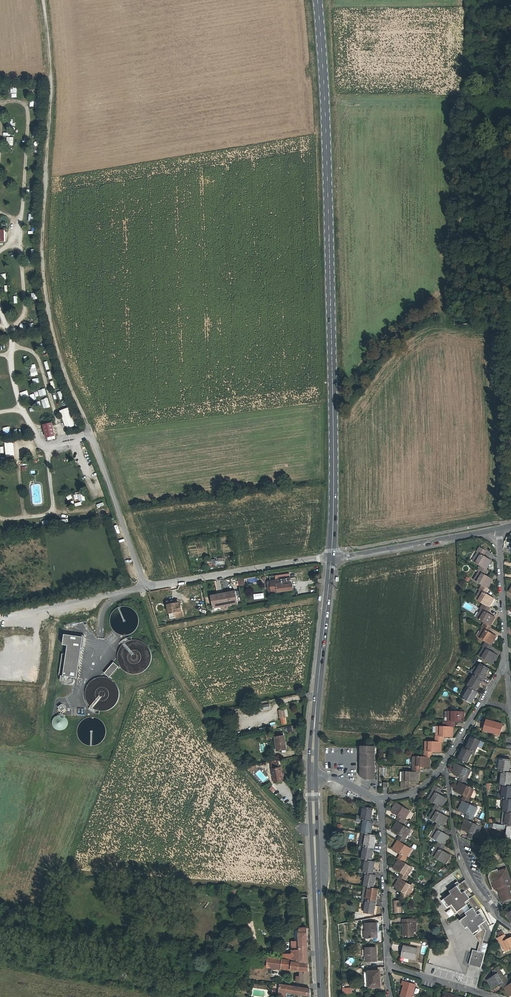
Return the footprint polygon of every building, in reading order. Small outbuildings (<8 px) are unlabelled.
[(46,363),(48,371),(55,369),(53,361),(46,363)] [(23,401),(30,399),(28,391),(21,393),(23,401)] [(65,428),(77,425),(72,408),(61,411),(65,428)] [(56,436),(54,423),(46,424),(48,437),(56,436)] [(12,427),(4,428),(4,439),(13,439),(12,427)] [(15,464),(13,441),(5,441),(7,465),(15,464)] [(474,561),(481,566),(486,569),(491,561),(483,555),(486,550),(480,547),(477,552),(478,552),(476,556),(477,556),(474,561)] [(486,569),(481,566),(478,571),(479,571),(477,575),(478,575),(475,580),(482,585),(488,588),(493,580),(484,574),(487,569),(486,569)] [(270,577),(270,580),(272,593),(294,590),(293,584),(292,584),(291,578),(290,578),(289,574),(270,577)] [(488,588),(482,585),(479,590),(480,590),(478,594),(479,594),(476,599),(484,604),(489,607),(494,599),(485,593),(488,588)] [(211,596),(214,608),(238,604),(236,591),(211,596)] [(167,602),(170,614),(182,611),(181,605),(179,606),(178,600),(167,602)] [(489,607),(484,604),(480,609),(481,609),(479,613),(480,613),(477,618),(485,623),(490,626),(495,618),(486,612),(489,607)] [(132,633),(136,630),(138,626),(139,622),(139,617),(137,613),(134,610),(130,607),(125,606),(121,607),(116,609),(112,612),(110,617),(110,622),(111,627),(114,631),(118,634),(123,635),(128,635),(132,633)] [(490,626),(485,623),(482,628),(483,628),(481,632),(478,637),(486,642),(491,645),(496,637),(487,631),(490,626)] [(78,678),(84,637),(81,637),(65,634),(63,645),(68,645),(67,654),(62,653),(59,675),(64,676),(64,677),(63,677),(61,678),(61,680),(61,681),(62,682),(63,683),(71,684),(72,684),(73,684),(74,683),(74,682),(74,681),(74,680),(73,679),(72,678),(73,677),(78,678)] [(113,635),(108,640),(112,644),(118,639),(113,635)] [(142,672),(146,669),(150,665),(151,659),(151,654),(149,649),(146,645),(142,641),(137,640),(131,640),(126,642),(121,646),(118,651),(117,657),(118,663),(121,668),(126,672),(131,674),(137,674),(142,672)] [(491,645),(486,642),(483,647),(484,647),(482,651),(483,651),(480,656),(492,664),(497,655),(488,650),(492,645),(491,645)] [(116,664),(106,674),(111,679),(121,668),(116,664)] [(489,669),(481,664),(478,668),(474,675),(483,680),(489,669)] [(483,680),(474,675),(468,686),(470,687),(476,691),(483,680)] [(107,710),(112,708),(116,704),(118,699),(119,693),(118,688),(115,683),(111,679),(106,677),(101,677),(95,678),(90,681),(86,686),(85,691),(85,697),(87,702),(91,707),(96,710),(101,711),(107,710)] [(476,691),(470,687),(463,698),(466,700),(470,703),(471,704),(478,692),(476,691)] [(63,713),(64,712),(65,711),(66,710),(66,709),(66,707),(66,706),(65,705),(64,704),(62,704),(61,704),(59,705),(58,706),(58,707),(58,708),(58,710),(59,711),(60,712),(61,713),(63,713)] [(447,721),(447,727),(453,727),(454,721),(464,722),(464,712),(449,711),(449,717),(448,717),(448,721),(447,721)] [(62,730),(64,729),(66,728),(67,726),(68,723),(68,721),(67,719),(65,717),(63,715),(61,715),(58,715),(56,716),(54,718),(52,720),(52,723),(53,726),(54,728),(57,730),(59,730),(62,730)] [(95,745),(99,743),(103,740),(105,736),(106,732),(105,727),(104,723),(100,719),(96,717),(92,716),(87,717),(82,719),(79,723),(77,728),(77,733),(78,738),(81,742),(86,745),(91,746),(95,745)] [(269,729),(267,722),(272,721),(271,718),(265,719),(266,725),(262,725),(263,730),(269,729)] [(500,735),(503,725),(487,720),(484,730),(500,735)] [(436,736),(435,742),(441,742),(442,742),(442,736),(452,737),(453,727),(447,727),(438,727),(438,732),(437,732),(437,736),(436,736)] [(283,733),(278,734),(279,737),(276,737),(277,751),(286,750),(285,736),(283,736),(283,733)] [(480,740),(472,736),(466,748),(473,751),(475,752),(480,740)] [(424,751),(424,757),(430,757),(431,757),(431,752),(441,752),(441,742),(435,742),(427,742),(426,748),(425,748),(425,751),(424,751)] [(361,746),(361,753),(363,754),(363,758),(361,759),(361,768),(375,768),(375,746),(361,746)] [(473,751),(466,748),(464,747),(458,759),(467,763),(473,751)] [(413,767),(413,772),(419,773),(419,767),(430,767),(430,757),(424,757),(415,757),(415,763),(414,763),(414,767),(413,767)] [(501,758),(499,771),(502,772),(509,772),(510,759),(501,758)] [(271,764),(274,783),(284,781),(281,768),(279,768),(278,763),(271,764)] [(459,782),(465,785),(467,780),(466,779),(468,776),(467,775),(470,770),(456,764),(452,772),(461,777),(459,782)] [(375,768),(361,768),(361,777),(364,779),(375,779),(375,768)] [(418,782),(419,773),(413,772),(404,772),(404,778),(403,778),(402,782),(401,782),(401,788),(408,788),(408,782),(418,782)] [(509,772),(502,772),(501,785),(504,785),(510,786),(510,779),(510,773),(509,772)] [(463,801),(468,804),(471,798),(470,798),(471,794),(470,794),(473,789),(465,785),(459,782),(455,791),(465,796),(462,801),(463,801)] [(429,799),(436,804),(442,807),(447,799),(438,793),(441,788),(435,785),(432,790),(433,790),(431,794),(432,794),(429,799)] [(504,785),(503,794),(502,798),(505,798),(510,799),(510,786),(504,785)] [(466,820),(472,822),(474,817),(473,817),(475,813),(474,813),(476,807),(468,804),(463,801),(459,810),(468,814),(466,820)] [(397,821),(402,825),(405,820),(404,819),(406,816),(406,815),(409,810),(396,802),(391,811),(400,816),(397,821)] [(442,807),(436,804),(433,809),(434,809),(432,813),(433,813),(430,818),(437,823),(443,826),(448,818),(439,812),(442,807)] [(357,815),(356,818),(361,819),(371,821),(373,808),(364,806),(362,816),(357,815)] [(361,819),(356,818),(356,821),(363,823),(362,833),(371,834),(373,821),(371,821),(361,819)] [(480,826),(472,822),(466,820),(462,829),(471,833),(469,838),(475,841),(477,836),(476,835),(478,832),(477,831),(480,826)] [(398,840),(403,844),(406,839),(405,838),(407,835),(406,834),(410,829),(402,825),(397,821),(392,830),(401,835),(397,840),(398,840)] [(443,826),(437,823),(434,828),(435,828),(433,831),(434,832),(431,837),(439,842),(444,845),(449,836),(440,831),(443,826)] [(497,824),(497,827),(497,828),(504,829),(505,828),(508,829),(506,838),(510,839),(510,826),(505,825),(497,824)] [(362,833),(359,846),(364,846),(374,848),(376,835),(371,834),(362,833)] [(399,859),(404,863),(407,858),(406,857),(408,854),(407,853),(410,848),(403,844),(398,840),(393,849),(401,854),(398,859),(399,860),(399,859)] [(444,845),(439,842),(436,846),(437,847),(435,850),(436,851),(433,856),(445,864),(450,855),(441,850),(444,845)] [(363,850),(362,859),(366,860),(371,861),(373,853),(374,848),(364,846),(359,846),(359,849),(363,850)] [(400,878),(405,882),(408,877),(407,876),(409,873),(408,872),(411,867),(404,863),(399,859),(399,860),(394,868),(402,873),(399,878),(400,878)] [(360,869),(359,872),(362,873),(373,874),(375,862),(371,861),(366,860),(364,870),(360,869)] [(497,869),(493,871),(491,872),(490,873),(489,874),(489,875),(489,877),(489,878),(490,882),(492,882),(495,890),(498,888),(502,902),(510,899),(510,882),(507,868),(498,871),(497,869)] [(366,877),(364,886),(369,887),(374,888),(376,875),(373,874),(362,873),(362,876),(366,877)] [(406,901),(409,896),(408,895),(410,892),(409,891),(412,886),(405,882),(400,878),(394,887),(403,892),(400,897),(403,899),(406,901)] [(473,934),(481,928),(479,926),(481,924),(486,921),(481,913),(478,915),(476,912),(482,908),(478,903),(476,900),(473,896),(470,899),(465,891),(470,888),(468,885),(465,880),(460,884),(458,882),(448,889),(451,894),(442,901),(447,908),(450,906),(455,914),(457,912),(461,917),(466,913),(467,915),(460,921),(466,928),(468,927),(473,934)] [(374,888),(369,887),(366,900),(376,902),(378,889),(374,888)] [(376,902),(366,900),(364,913),(374,915),(376,902)] [(413,931),(413,919),(409,919),(403,920),(404,936),(414,936),(413,931)] [(365,923),(366,930),(366,938),(377,938),(376,923),(366,923),(365,923)] [(486,930),(481,924),(479,926),(481,928),(482,930),(474,935),(480,943),(477,951),(480,952),(486,930)] [(292,942),(293,951),(301,951),(301,949),(308,949),(307,928),(303,928),(303,927),(300,927),(300,928),(300,942),(292,942)] [(510,948),(510,938),(506,940),(504,935),(498,938),(500,943),(501,943),(503,946),(504,946),(507,951),(510,948)] [(415,960),(418,949),(404,946),(402,957),(415,960)] [(376,947),(366,948),(366,962),(377,961),(376,947)] [(308,956),(308,949),(301,949),(301,951),(293,951),(293,955),(296,955),(296,961),(301,962),(300,956),(308,956)] [(485,953),(480,952),(477,951),(473,950),(469,964),(481,968),(485,953)] [(282,969),(283,959),(282,959),(267,957),(266,967),(282,969)] [(293,962),(293,961),(283,959),(282,969),(301,971),(301,977),(297,976),(297,982),(310,984),(309,964),(293,962)] [(501,983),(505,988),(505,987),(510,984),(507,979),(506,980),(504,977),(503,977),(500,972),(501,972),(498,967),(493,971),(496,975),(488,980),(493,988),(501,983)] [(379,971),(368,971),(369,978),(370,978),(370,987),(380,987),(379,971)] [(400,996),(404,996),(412,996),(416,985),(402,981),(401,985),(404,986),(402,992),(400,996)] [(281,984),(279,996),(286,996),(287,996),(288,996),(290,996),(291,996),(291,993),(311,996),(310,989),(281,984)]
